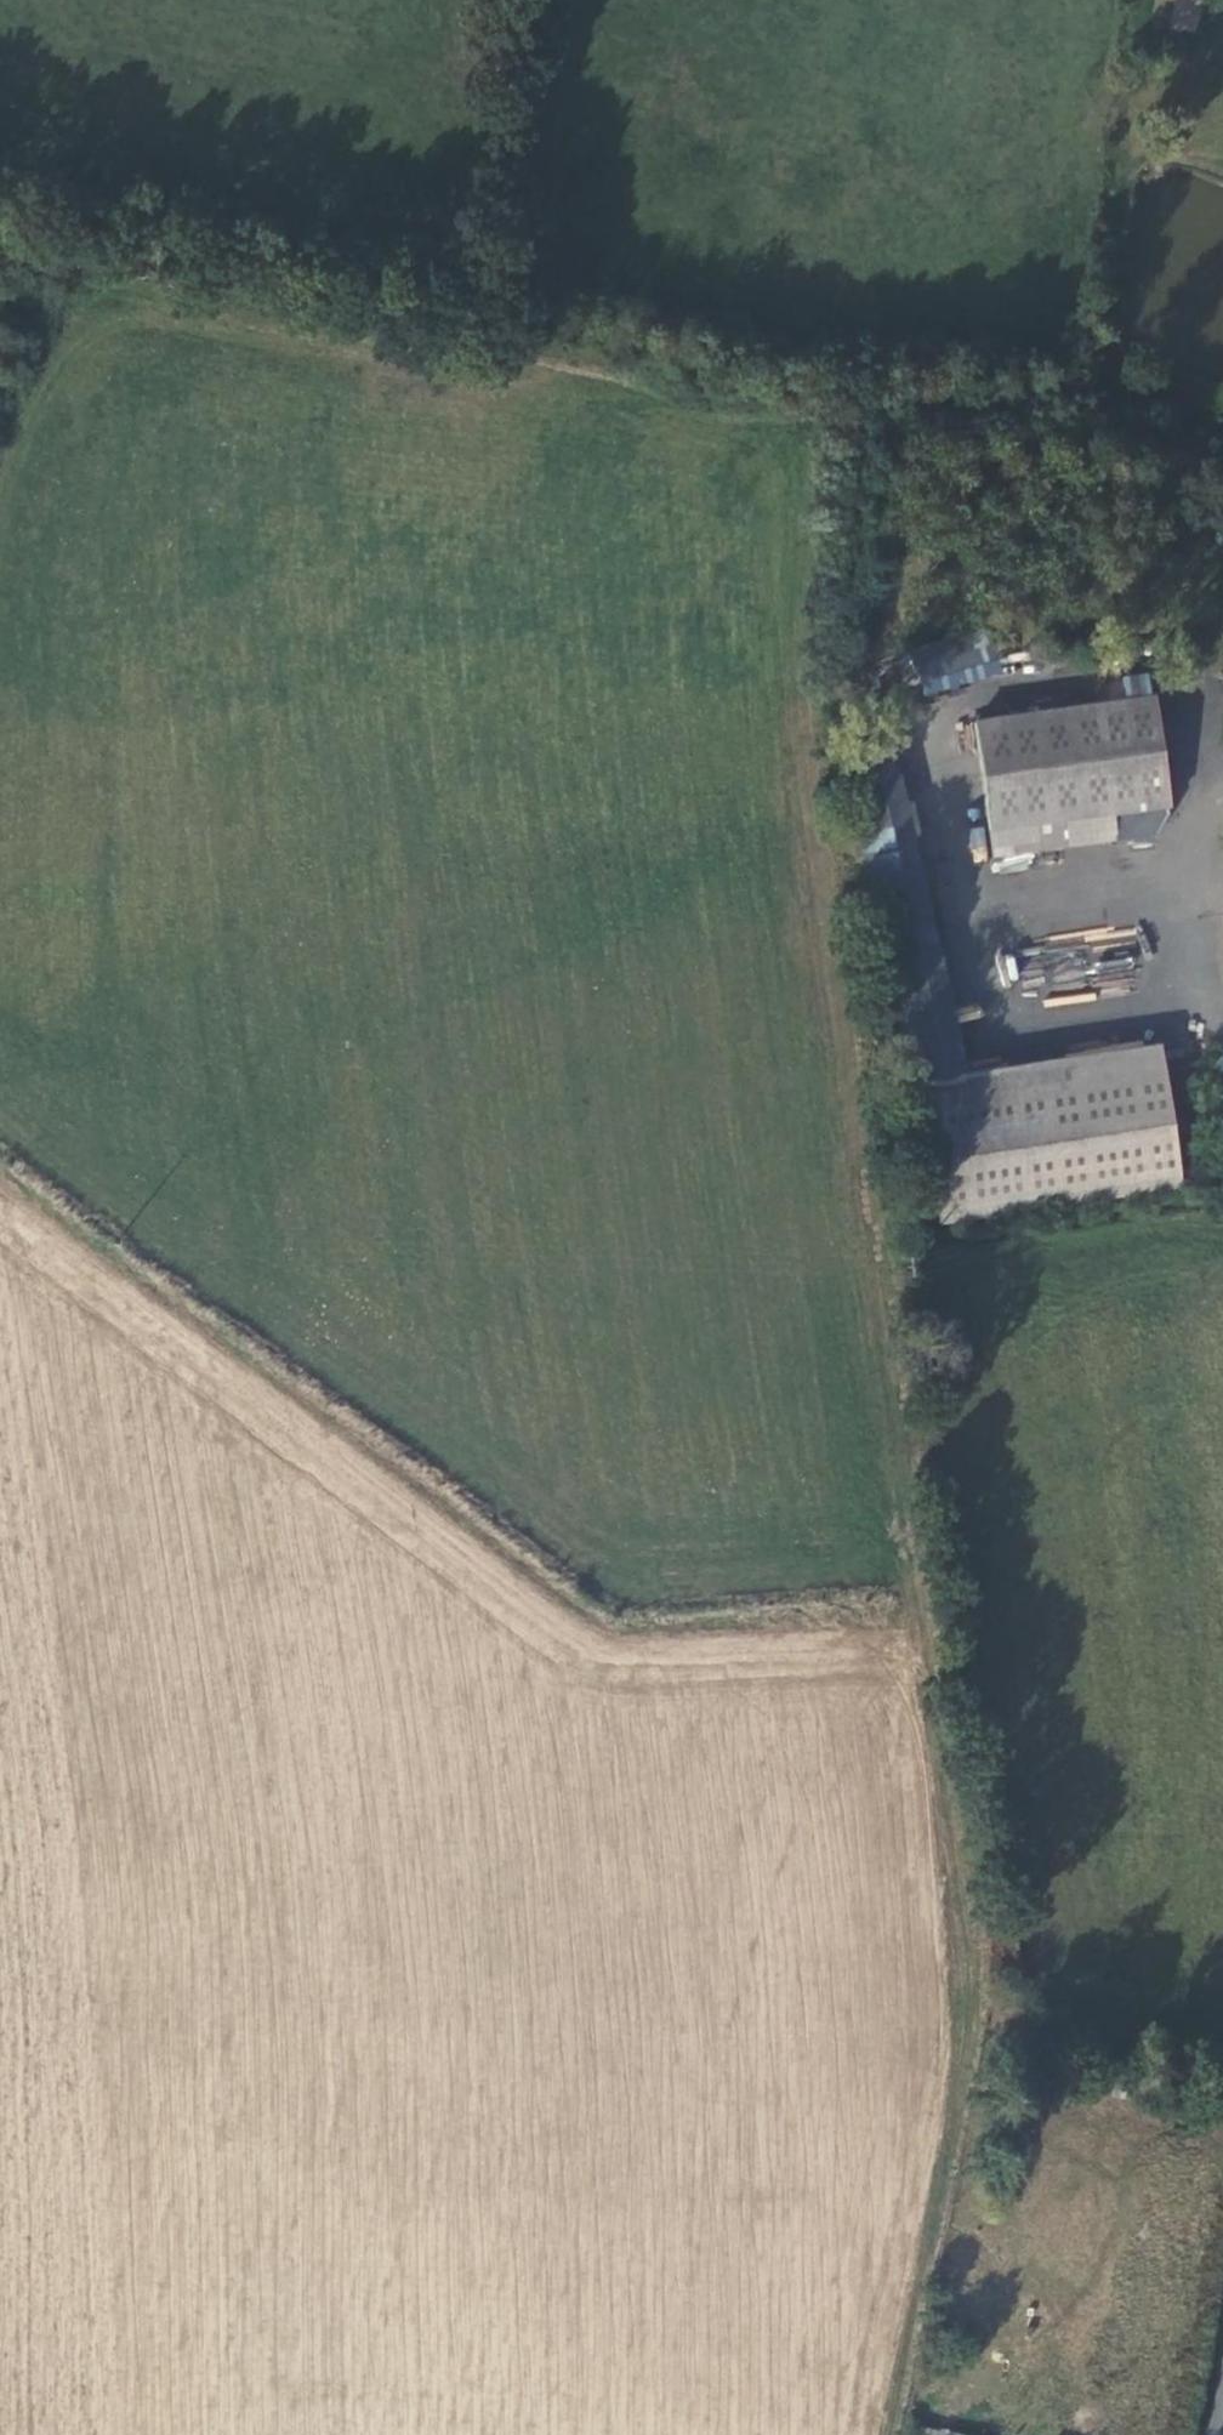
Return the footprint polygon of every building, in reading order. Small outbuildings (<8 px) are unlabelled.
[(902,690),(991,681),(986,636),(898,646),(902,690)] [(1148,672),(1122,676),(1125,695),(1151,691),(1148,672)] [(1198,827),(1180,719),(1175,720),(1171,695),(1144,700),(1149,724),(1000,750),(1023,884),(1092,872),(1087,846),(1198,827)] [(936,981),(904,771),(868,777),(900,986),(936,981)] [(1007,980),(1032,982),(1034,952),(1009,951),(1007,980)] [(1129,988),(1134,958),(1098,952),(1093,983),(1129,988)] [(1166,1046),(935,1073),(945,1161),(977,1157),(983,1210),(1182,1186),(1166,1046)]
